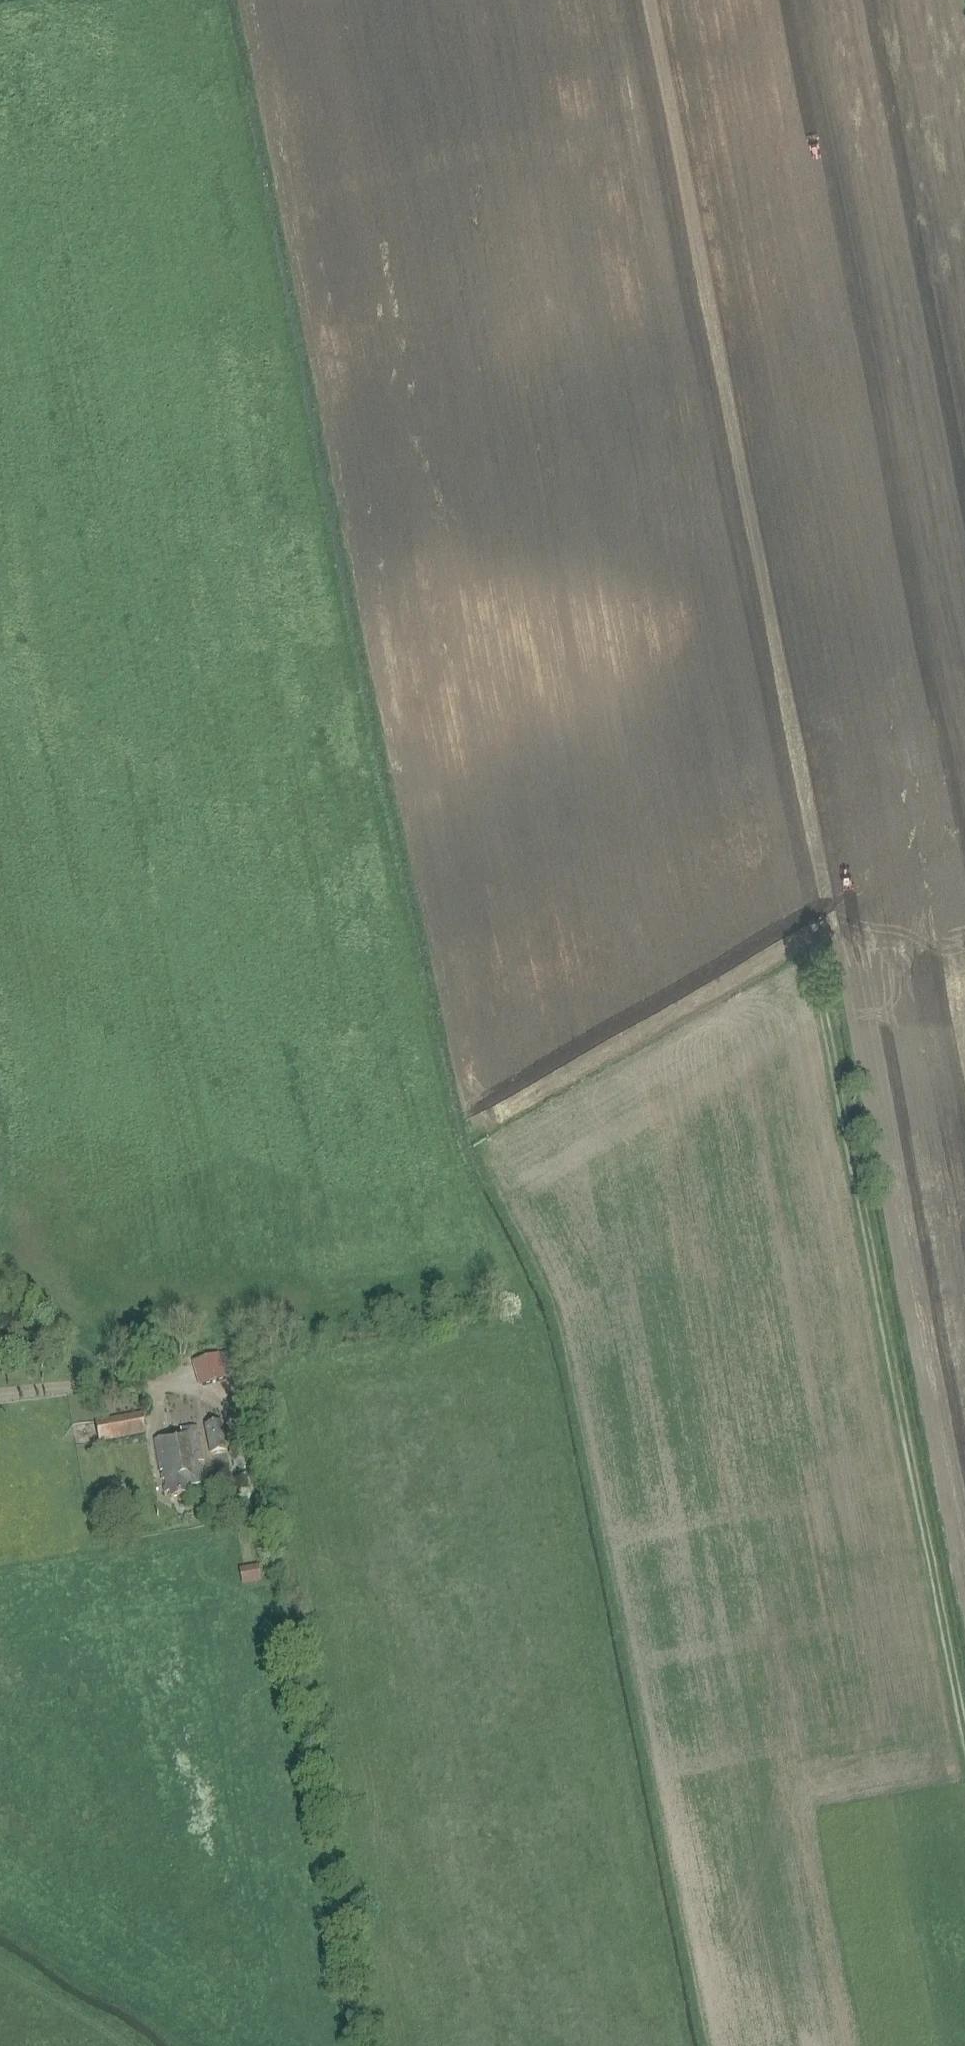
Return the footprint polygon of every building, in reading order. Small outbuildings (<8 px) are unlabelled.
[(199,1386),(234,1377),(227,1352),(192,1361),(199,1386)] [(94,1420),(99,1443),(145,1434),(141,1410),(94,1420)] [(222,1422),(205,1425),(211,1458),(228,1455),(222,1422)] [(201,1481),(203,1481),(200,1467),(198,1467),(197,1462),(202,1461),(196,1427),(180,1430),(181,1435),(158,1438),(158,1439),(155,1439),(160,1471),(162,1471),(163,1475),(160,1475),(161,1481),(164,1480),(165,1487),(163,1488),(163,1493),(169,1492),(170,1498),(189,1494),(187,1485),(201,1483),(201,1481)] [(239,1568),(242,1585),(261,1582),(259,1565),(239,1568)]
